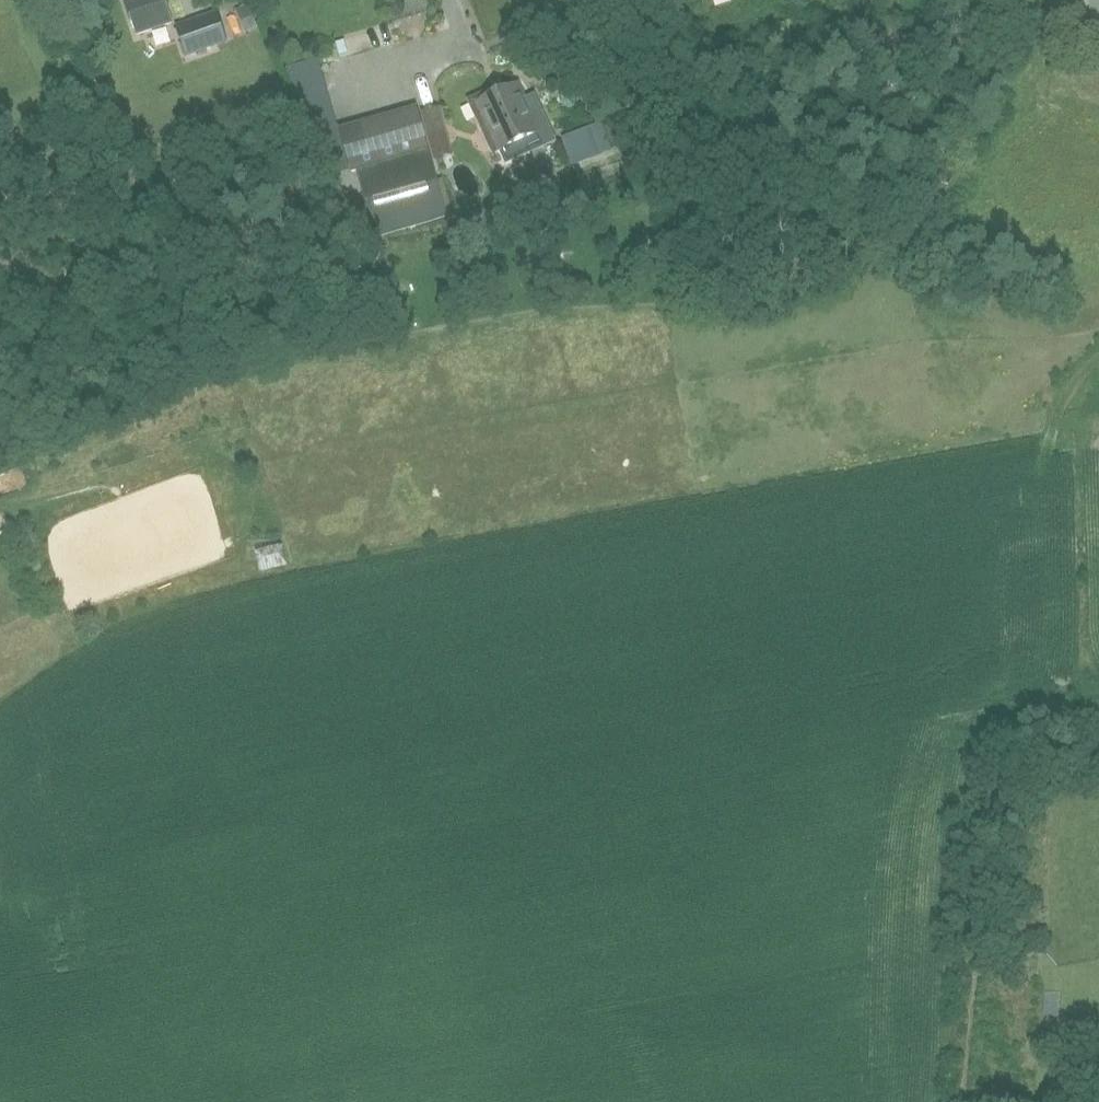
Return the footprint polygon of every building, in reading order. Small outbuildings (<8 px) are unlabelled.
[(126,4),(130,19),(132,18),(135,26),(138,35),(154,29),(171,23),(168,15),(165,7),(167,6),(165,0),(124,0),(126,4)] [(216,14),(203,18),(208,32),(213,47),(225,42),(220,28),(216,14)] [(337,40),(343,58),(391,43),(385,25),(337,40)] [(549,128),(542,112),(534,95),(523,100),(522,98),(501,107),(496,95),(477,104),(503,160),(528,149),(527,146),(541,139),(538,133),(539,133),(539,132),(549,128)] [(438,107),(423,112),(430,136),(445,132),(438,107)] [(367,129),(341,137),(351,171),(378,163),(378,164),(428,149),(417,114),(367,128),(367,129)] [(571,166),(612,150),(603,129),(563,146),(571,166)]
